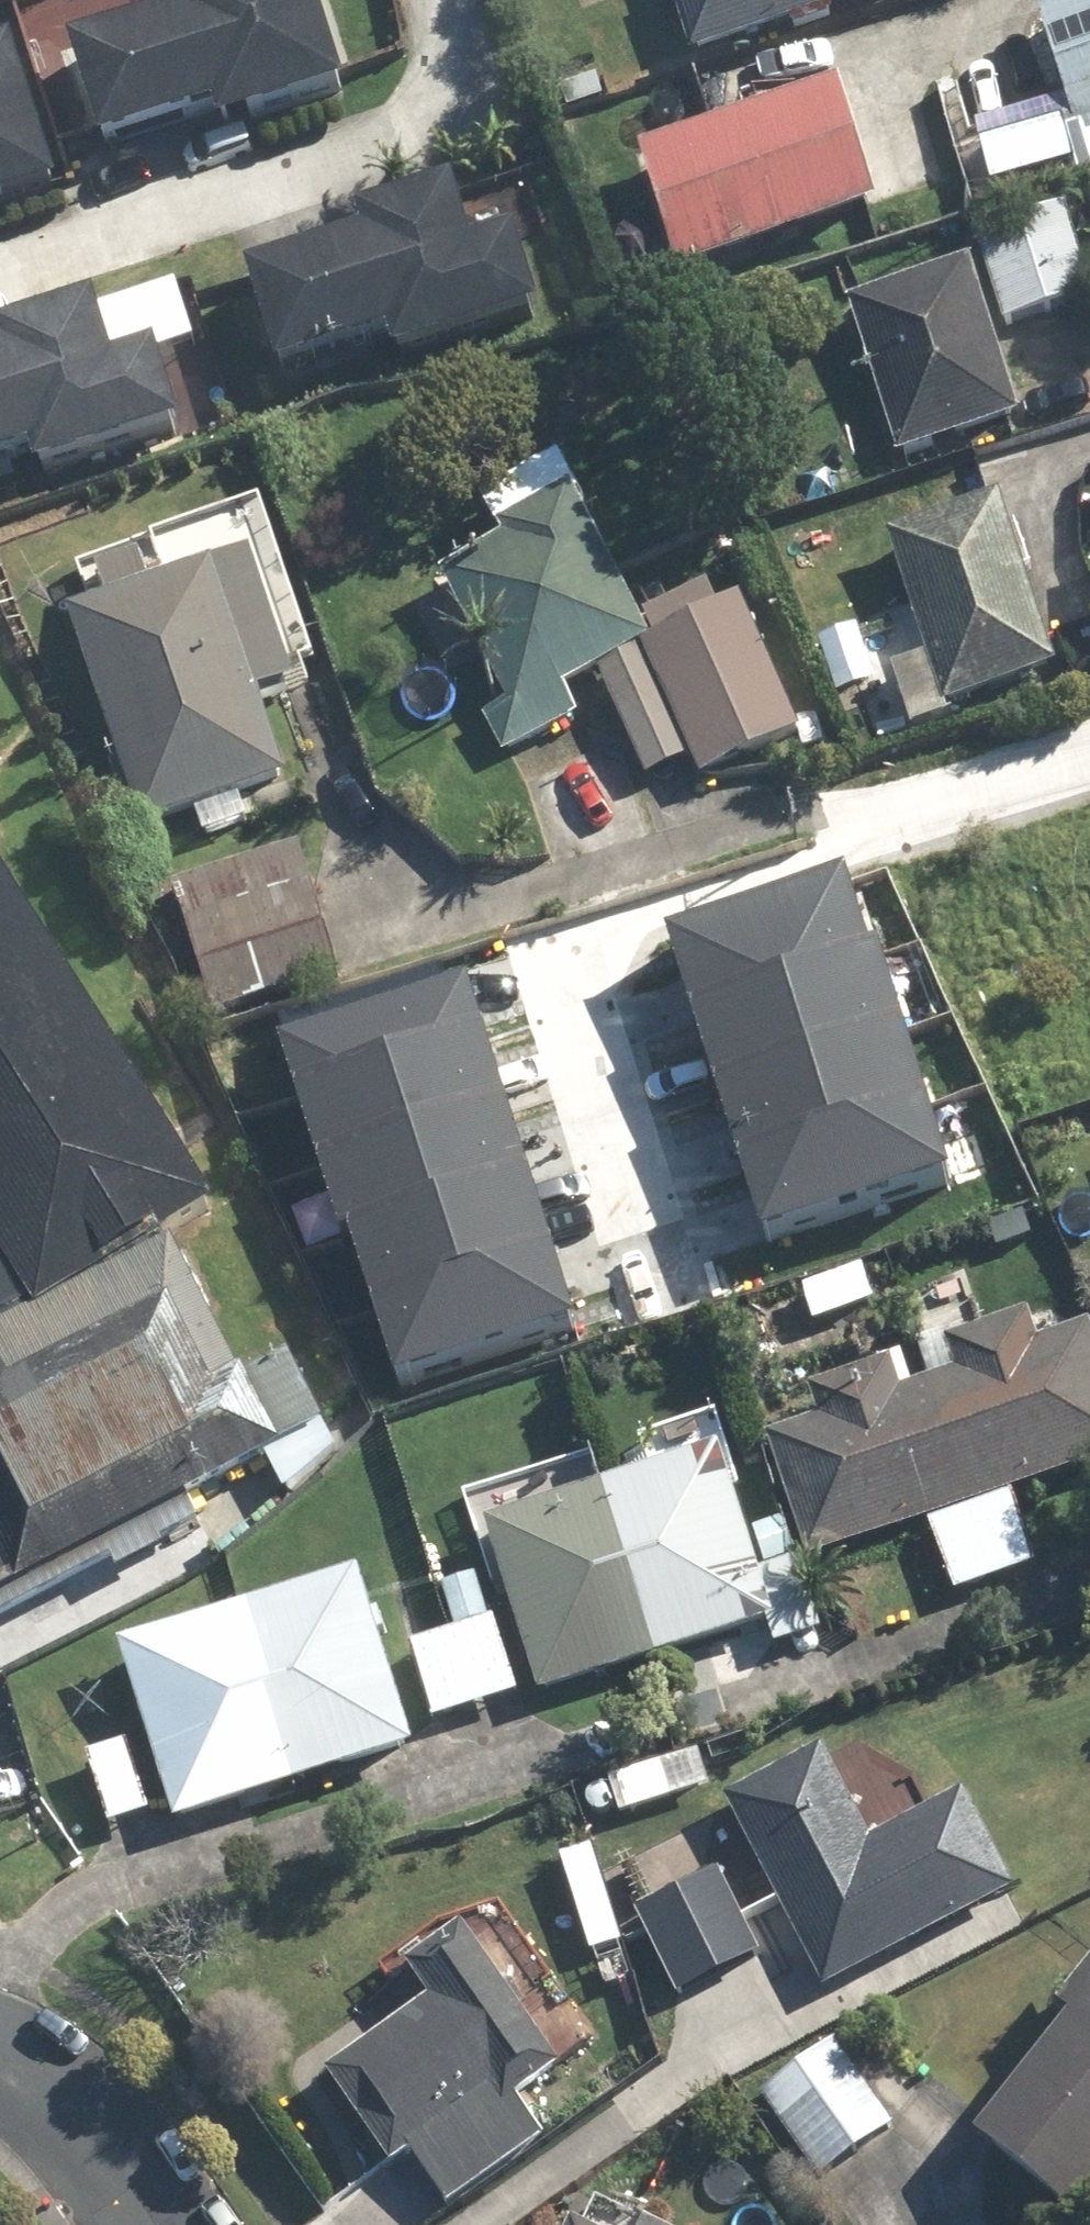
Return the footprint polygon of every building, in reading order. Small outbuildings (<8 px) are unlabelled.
[(349,77),(324,0),(183,0),(185,7),(80,41),(111,136),(221,100),(227,117),(349,77)] [(712,41),(840,0),(698,0),(712,41)] [(1089,105),(1089,0),(1088,0),(1059,9),(1089,105)] [(56,171),(12,38),(0,42),(0,190),(56,171)] [(872,186),(836,73),(651,133),(688,246),(872,186)] [(377,227),(254,265),(286,367),(402,330),(409,353),(549,310),(524,231),(479,245),(460,184),(372,211),(377,227)] [(1017,316),(1089,294),(1089,239),(1079,203),(991,229),(1017,316)] [(866,300),(920,460),(1039,422),(987,262),(866,300)] [(0,346),(0,457),(35,447),(42,469),(181,426),(156,348),(112,361),(93,300),(4,327),(9,343),(0,346)] [(486,692),(507,732),(578,694),(567,671),(654,626),(558,443),(484,483),(507,524),(443,558),(507,681),(486,692)] [(896,543),(949,708),(1061,672),(1009,507),(896,543)] [(142,817),(148,834),(293,783),(263,701),(302,687),(257,562),(76,627),(128,769),(116,773),(133,820),(142,817)] [(742,595),(640,641),(699,770),(801,724),(742,595)] [(175,886),(215,1014),(342,975),(302,846),(175,886)] [(135,1558),(207,1519),(197,1503),(205,1498),(289,1458),(169,1245),(222,1214),(0,877),(0,1618),(131,1550),(135,1558)] [(853,881),(673,937),(696,1010),(877,955),(854,881),(853,881)] [(696,1010),(695,1011),(718,1085),(899,1028),(877,955),(696,1010)] [(468,975),(277,1039),(299,1104),(488,1040),(490,1040),(468,975)] [(924,1107),(899,1028),(718,1085),(743,1163),(924,1107)] [(488,1040),(299,1104),(321,1170),(329,1167),(510,1106),(488,1040)] [(532,1171),(510,1106),(329,1167),(351,1232),(528,1172),(530,1172),(532,1171)] [(924,1107),(743,1163),(765,1232),(946,1175),(924,1107)] [(528,1172),(351,1232),(375,1301),(376,1300),(551,1242),(528,1172)] [(574,1310),(551,1242),(376,1300),(399,1369),(574,1310)] [(936,1387),(1001,1583),(1040,1569),(1017,1497),(1089,1473),(1089,1337),(1044,1353),(1034,1324),(954,1350),(964,1379),(936,1387)] [(1001,1583),(936,1387),(906,1398),(896,1370),(816,1396),(826,1424),(772,1441),(812,1562),(935,1522),(960,1597),(1001,1583)] [(607,1493),(663,1663),(774,1626),(782,1649),(825,1635),(803,1565),(763,1579),(724,1455),(607,1493)] [(546,1702),(663,1663),(607,1493),(490,1532),(546,1702)] [(245,1622),(298,1786),(416,1747),(364,1584),(245,1622)] [(180,1824),(298,1786),(245,1622),(127,1659),(180,1824)] [(411,1649),(436,1726),(523,1698),(498,1622),(411,1649)] [(91,1761),(113,1831),(154,1817),(132,1749),(91,1761)] [(731,1804),(829,1991),(1018,1892),(968,1799),(876,1846),(828,1754),(731,1804)] [(639,1913),(680,2002),(765,1963),(723,1874),(639,1913)] [(416,2160),(454,2211),(549,2142),(522,2106),(566,2074),(466,1936),(414,1974),(436,2007),(331,2083),(396,2174),(416,2160)] [(1077,2224),(1086,2224),(1089,2220),(1089,1995),(1069,2021),(1080,2031),(985,2148),(1077,2224)] [(768,2096),(823,2183),(899,2135),(843,2048),(768,2096)]
